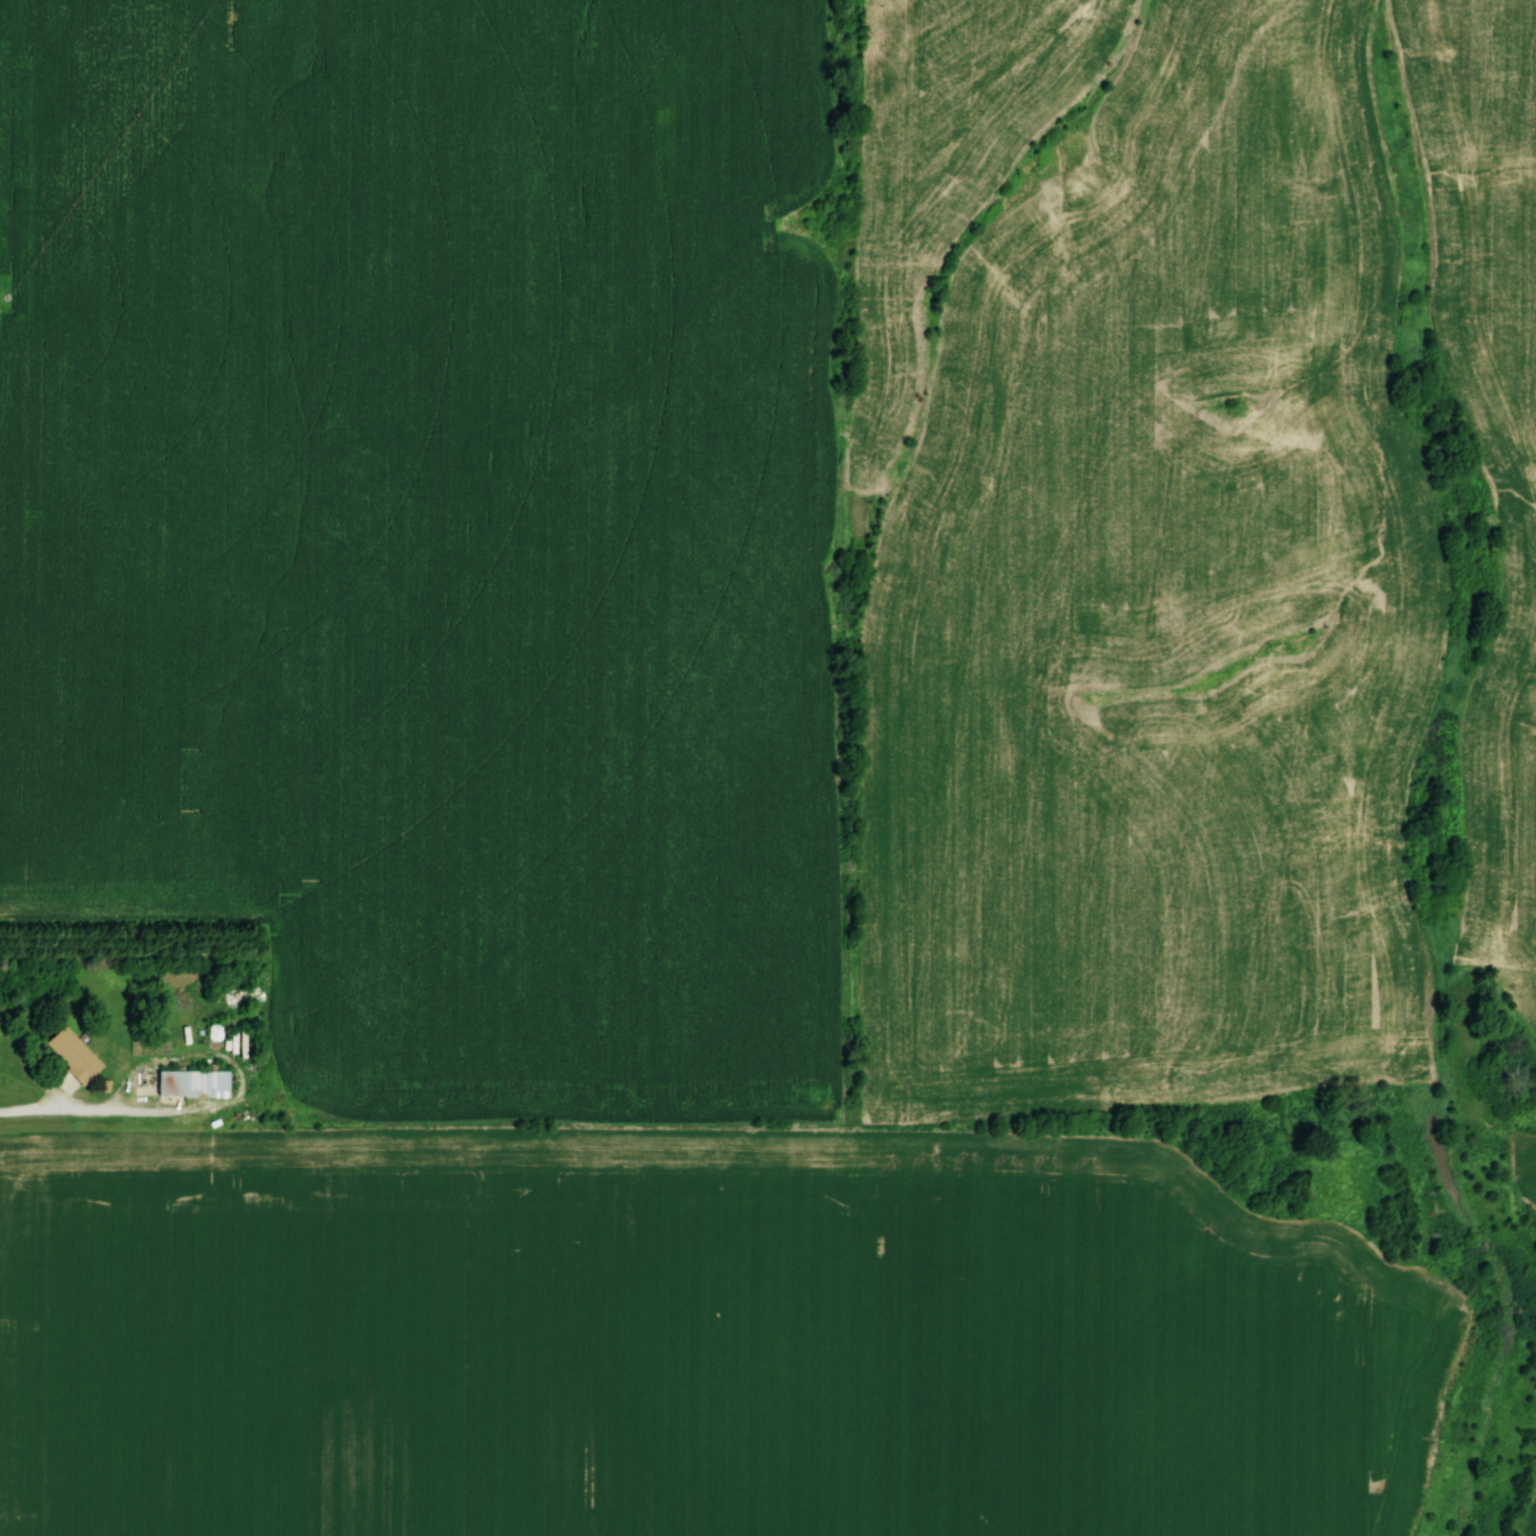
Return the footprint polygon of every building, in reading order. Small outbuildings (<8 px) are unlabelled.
[(232,995),(267,995),(267,987),(232,987),(232,995)] [(61,1025),(42,1043),(79,1084),(99,1066),(61,1025)] [(223,1097),(223,1071),(152,1071),(152,1097),(223,1097)]
